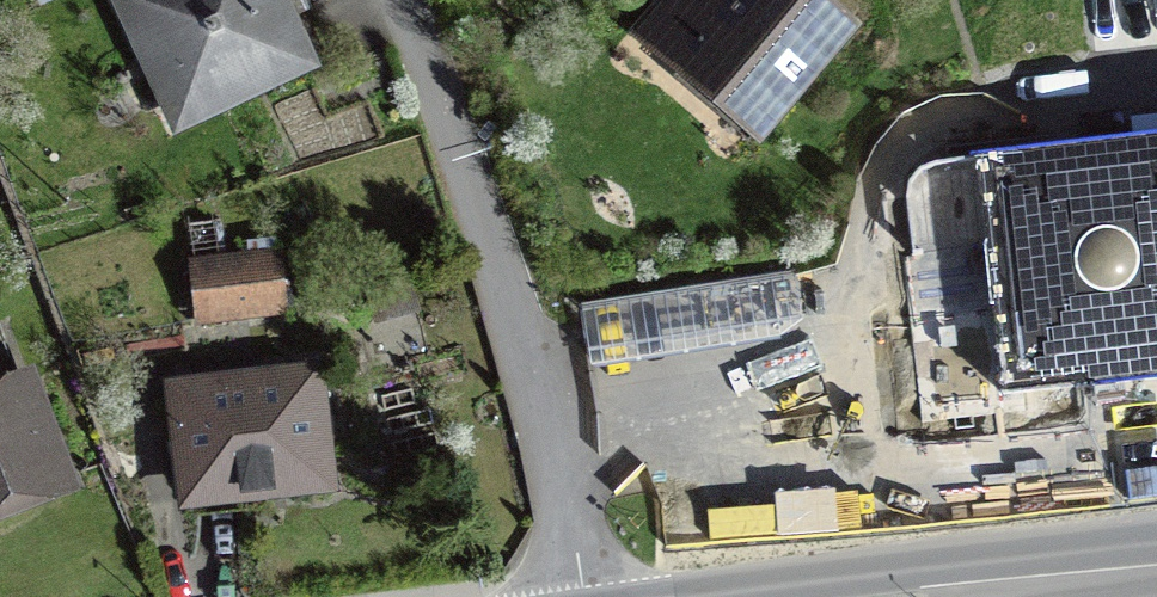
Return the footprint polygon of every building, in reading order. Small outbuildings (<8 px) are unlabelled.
[(128,7),(194,150),(342,81),(304,0),(142,0),(128,7)] [(634,34),(756,138),(857,22),(831,0),(664,0),(634,34)] [(908,188),(938,403),(1156,377),(1156,132),(929,163),(908,188)] [(796,261),(586,294),(595,348),(804,316),(796,261)] [(300,267),(209,281),(219,345),(310,331),(300,267)] [(346,385),(189,402),(203,529),(360,513),(346,385)] [(0,406),(0,547),(96,512),(51,388),(0,406)]
